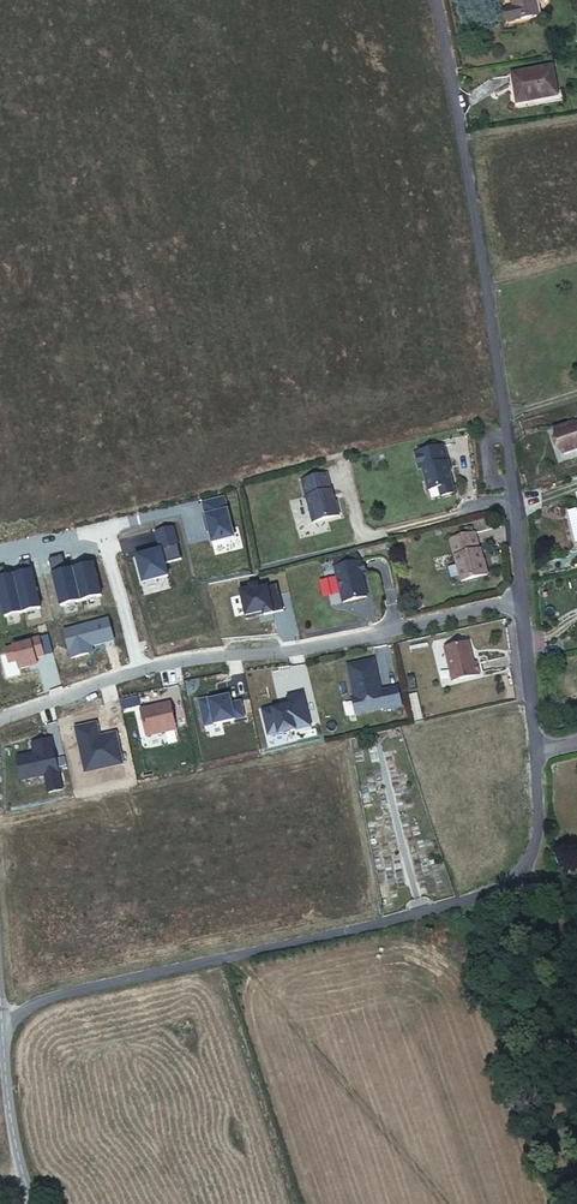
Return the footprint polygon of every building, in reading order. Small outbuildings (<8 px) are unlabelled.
[(504,10),(497,12),(499,25),(529,20),(525,0),(502,0),(504,10)] [(543,74),(504,85),(513,115),(552,104),(543,74)] [(554,434),(560,456),(576,451),(576,427),(554,434)] [(446,448),(417,455),(421,471),(424,470),(430,493),(440,491),(442,499),(456,496),(451,476),(448,474),(448,471),(450,470),(446,448)] [(334,505),(328,478),(303,484),(313,526),(339,520),(336,507),(334,505)] [(567,512),(575,545),(576,544),(576,510),(567,512)] [(482,555),(479,538),(454,544),(464,587),(490,581),(487,566),(484,564),(484,561),(483,555),(482,555)] [(364,562),(337,568),(338,572),(365,566),(364,562)] [(338,572),(337,572),(346,608),(370,603),(364,580),(368,579),(365,566),(338,572)] [(471,646),(447,651),(455,685),(482,679),(479,666),(475,667),(471,646)] [(376,662),(351,668),(358,700),(355,700),(359,717),(387,711),(388,713),(405,709),(401,690),(381,694),(380,691),(383,687),(376,662)]
